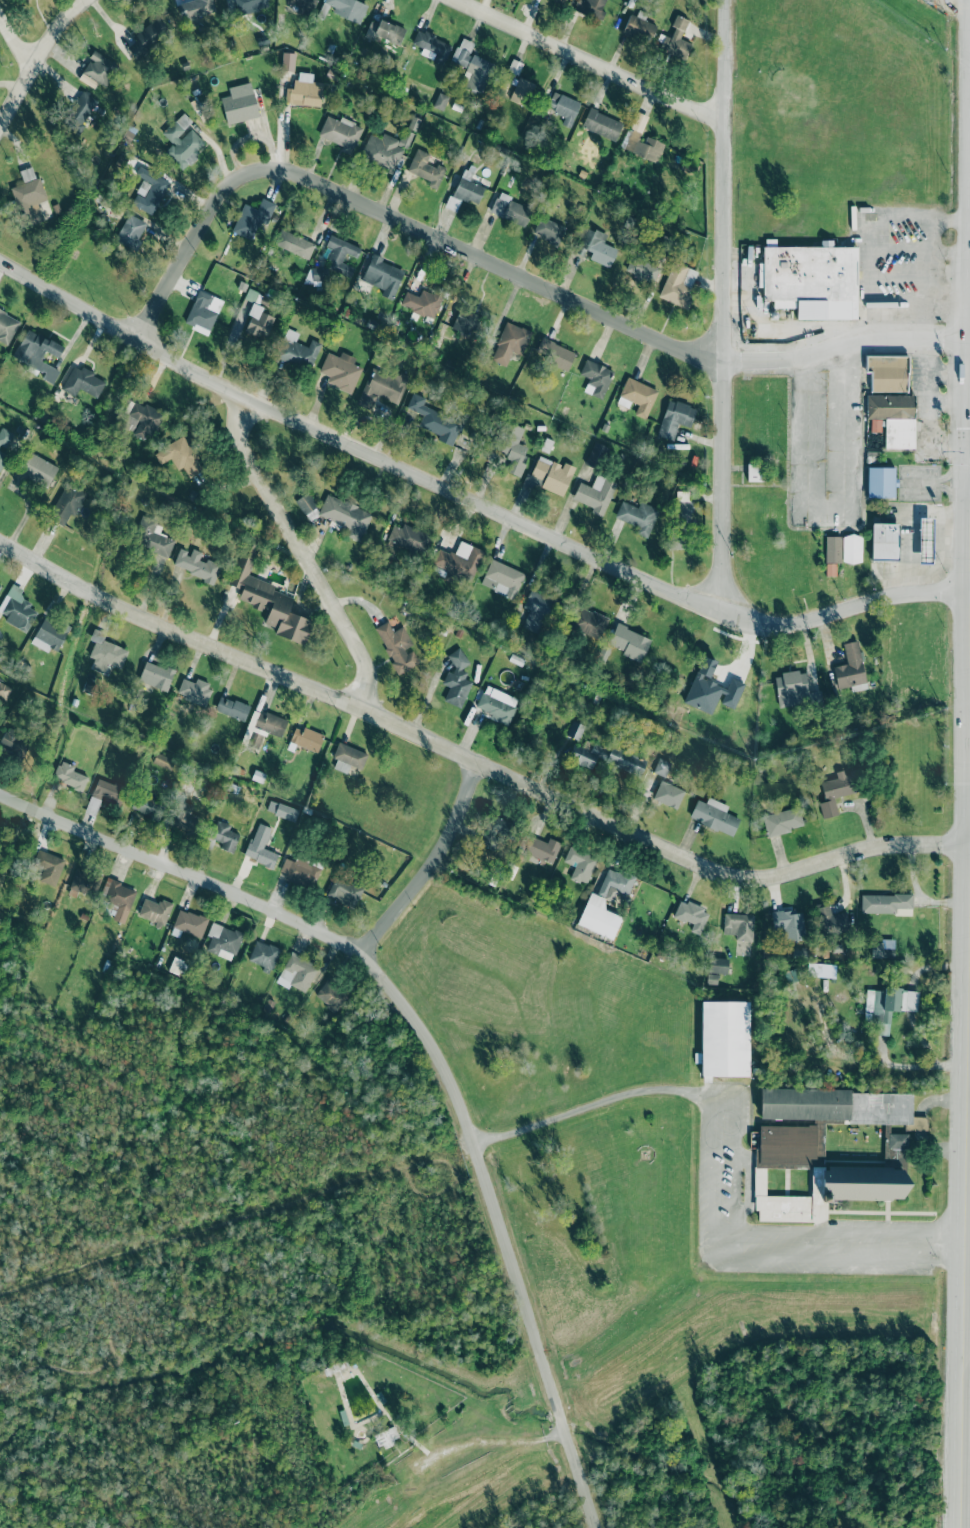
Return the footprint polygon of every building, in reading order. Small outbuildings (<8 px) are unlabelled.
[(183,22),(216,11),(212,0),(189,0),(177,4),(183,22)] [(240,14),(269,6),(267,0),(237,0),(240,14)] [(282,4),(312,12),(315,0),(283,0),(282,4)] [(335,7),(332,13),(360,23),(367,3),(358,0),(324,0),(323,2),(335,7)] [(607,0),(577,0),(573,9),(600,19),(607,0)] [(651,43),(657,25),(629,15),(623,32),(651,43)] [(691,42),(681,39),(688,19),(677,15),(669,37),(665,36),(659,50),(684,59),(691,42)] [(170,32),(157,17),(132,37),(135,41),(127,48),(136,59),(170,32)] [(365,34),(394,46),(400,29),(372,17),(365,34)] [(452,44),(418,29),(412,43),(423,48),(420,54),(443,64),(452,44)] [(465,69),(475,43),(461,37),(451,63),(465,69)] [(105,86),(116,63),(93,51),(79,80),(95,88),(97,82),(105,86)] [(481,93),(494,64),(473,54),(466,71),(470,73),(464,86),(481,93)] [(313,74),(297,72),(295,89),(287,88),(285,103),(319,107),(323,83),(312,81),(313,74)] [(527,106),(536,84),(519,77),(509,99),(527,106)] [(227,125),(260,116),(252,89),(220,98),(227,125)] [(62,127),(79,135),(96,98),(79,91),(62,127)] [(564,115),(561,124),(571,128),(580,102),(553,92),(547,109),(564,115)] [(449,96),(438,93),(433,107),(444,111),(449,96)] [(616,140),(623,120),(588,109),(582,129),(616,140)] [(664,143),(642,135),(649,116),(635,111),(622,150),(658,162),(664,143)] [(190,127),(194,123),(184,113),(162,134),(173,145),(165,152),(183,170),(198,156),(195,152),(205,142),(190,127)] [(353,152),(363,127),(341,118),(339,121),(326,116),(318,137),(353,152)] [(394,173),(412,133),(411,132),(407,141),(383,131),(381,138),(369,133),(359,157),(394,173)] [(446,167),(437,164),(435,168),(426,164),(430,154),(416,148),(407,171),(430,181),(428,186),(437,190),(446,167)] [(47,200),(40,176),(35,178),(32,167),(20,170),(24,183),(11,187),(23,224),(42,218),(37,203),(47,200)] [(485,187),(469,181),(474,171),(465,168),(449,209),(456,212),(462,198),(478,205),(485,187)] [(152,215),(170,182),(147,169),(142,179),(151,184),(144,197),(137,194),(132,204),(152,215)] [(490,212),(524,228),(533,209),(498,193),(490,212)] [(251,240),(258,225),(265,228),(276,204),(262,198),(257,209),(243,203),(231,232),(251,240)] [(148,224),(130,213),(114,239),(133,250),(148,224)] [(558,244),(565,226),(539,216),(532,234),(558,244)] [(589,259),(609,268),(617,249),(603,243),(607,235),(587,227),(578,247),(592,252),(589,259)] [(309,258),(315,242),(279,230),(274,247),(309,258)] [(360,248),(330,234),(325,246),(331,249),(327,259),(331,261),(328,268),(350,278),(354,268),(342,263),(346,253),(356,258),(360,248)] [(857,319),(857,247),(763,247),(763,263),(758,263),(758,288),(762,288),(762,300),(797,300),(797,319),(857,319)] [(371,256),(361,280),(383,289),(381,295),(392,299),(404,269),(371,256)] [(655,281),(657,262),(628,258),(626,278),(655,281)] [(658,297),(688,310),(693,298),(687,295),(698,271),(674,261),(658,297)] [(323,268),(306,267),(306,283),(323,283),(323,268)] [(245,297),(265,305),(268,297),(248,289),(245,297)] [(434,319),(442,298),(422,289),(419,296),(405,291),(400,306),(434,319)] [(223,301),(199,290),(184,324),(208,335),(223,301)] [(274,316),(262,312),(264,307),(253,303),(244,332),(267,339),(274,316)] [(479,314),(459,308),(452,329),(472,335),(479,314)] [(9,346),(21,320),(0,310),(0,342),(9,346)] [(506,366),(512,352),(521,356),(531,331),(506,321),(490,360),(506,366)] [(59,370),(41,361),(46,351),(58,357),(63,346),(27,328),(12,358),(45,373),(42,379),(53,384),(59,370)] [(299,333),(288,328),(276,356),(309,371),(321,344),(312,339),(308,347),(295,341),(299,333)] [(569,369),(575,352),(541,338),(534,356),(569,369)] [(356,357),(341,352),(339,357),(327,352),(319,372),(329,376),(326,384),(352,393),(361,367),(353,364),(356,357)] [(872,392),(907,391),(907,355),(866,356),(866,366),(871,366),(872,392)] [(589,378),(584,392),(603,399),(613,369),(585,359),(580,375),(589,378)] [(96,398),(105,381),(74,364),(61,389),(75,396),(79,389),(96,398)] [(358,403),(369,408),(374,394),(398,403),(407,379),(372,366),(358,403)] [(658,390),(627,377),(619,396),(629,400),(629,401),(638,405),(634,414),(646,419),(658,390)] [(406,408),(423,415),(417,429),(454,444),(463,421),(422,405),(425,398),(412,392),(406,408)] [(915,448),(914,395),(867,395),(867,419),(885,418),(885,449),(915,448)] [(657,435),(673,441),(678,423),(690,427),(696,408),(669,399),(657,435)] [(127,415),(139,421),(134,432),(150,441),(164,414),(144,404),(143,406),(134,401),(127,415)] [(527,446),(518,443),(524,428),(511,423),(496,467),(521,475),(525,464),(521,462),(527,446)] [(0,427),(0,472),(8,452),(5,451),(13,433),(0,427)] [(178,470),(183,467),(189,478),(203,470),(183,435),(165,446),(178,470)] [(58,466),(31,453),(21,475),(48,487),(58,466)] [(562,498),(575,467),(564,462),(562,465),(537,455),(525,483),(562,498)] [(895,467),(868,467),(867,497),(894,497),(895,467)] [(578,482),(573,500),(593,506),(591,513),(604,517),(615,482),(595,475),(592,486),(578,482)] [(87,493),(67,482),(47,517),(63,526),(70,514),(74,516),(87,493)] [(317,506),(307,492),(294,501),(304,515),(317,506)] [(318,515),(350,528),(347,536),(360,541),(372,512),(326,494),(318,515)] [(615,517),(638,527),(636,533),(647,538),(660,510),(640,501),(638,507),(622,501),(615,517)] [(681,501),(677,520),(687,522),(691,507),(688,507),(689,503),(681,501)] [(167,559),(175,540),(159,533),(163,525),(145,517),(133,544),(167,559)] [(933,517),(920,517),(919,563),(932,564),(933,517)] [(871,559),(898,560),(899,523),(872,523),(871,559)] [(392,525),(387,542),(425,553),(430,533),(402,525),(402,527),(392,525)] [(670,549),(684,549),(684,530),(671,530),(670,549)] [(842,563),(861,563),(862,535),(843,535),(842,563)] [(842,562),(841,536),(825,536),(825,576),(836,576),(836,562),(842,562)] [(483,550),(459,541),(454,554),(438,548),(431,566),(472,581),(483,550)] [(249,576),(258,546),(244,542),(230,585),(241,589),(238,601),(268,611),(264,624),(276,628),(274,635),(304,644),(312,620),(288,612),(293,597),(273,591),(275,584),(249,576)] [(172,567),(215,582),(220,565),(199,558),(202,552),(190,548),(189,551),(179,548),(172,567)] [(480,584),(513,599),(525,574),(491,559),(480,584)] [(5,621),(26,632),(37,612),(29,607),(32,602),(18,595),(22,588),(12,583),(0,605),(0,612),(7,616),(5,621)] [(529,609),(522,626),(538,633),(553,600),(530,590),(523,607),(529,609)] [(609,620),(582,605),(571,625),(599,640),(609,620)] [(30,643),(48,652),(50,647),(57,651),(70,627),(46,614),(30,643)] [(375,628),(399,674),(419,663),(411,648),(414,647),(403,626),(394,631),(388,621),(375,628)] [(608,643),(623,650),(622,654),(641,663),(651,639),(616,623),(608,643)] [(128,649),(102,641),(105,633),(93,630),(90,640),(94,641),(89,657),(94,658),(91,668),(105,672),(107,664),(122,668),(128,649)] [(843,643),(847,664),(833,667),(837,691),(866,685),(857,641),(843,643)] [(447,655),(455,666),(453,672),(448,670),(442,683),(450,686),(444,699),(461,707),(473,681),(465,678),(467,672),(461,669),(471,662),(460,646),(447,655)] [(684,704),(714,714),(718,703),(735,709),(744,683),(731,678),(727,688),(709,682),(716,660),(702,655),(684,704)] [(174,671),(145,661),(138,681),(167,691),(174,671)] [(774,674),(778,707),(821,702),(820,690),(808,692),(805,671),(774,674)] [(176,696),(205,705),(212,683),(196,679),(195,682),(182,678),(176,696)] [(0,682),(0,697),(5,700),(12,689),(0,682)] [(476,705),(477,703),(472,701),(478,689),(482,691),(483,691),(484,691),(487,684),(518,698),(515,705),(516,706),(508,725),(497,720),(498,719),(491,716),(492,714),(487,712),(488,711),(476,705)] [(244,721),(249,705),(220,696),(215,711),(244,721)] [(259,711),(254,728),(281,736),(286,719),(259,711)] [(566,735),(579,741),(586,726),(573,720),(566,735)] [(296,725),(289,741),(317,753),(324,737),(296,725)] [(31,744),(8,728),(0,739),(0,744),(21,759),(31,744)] [(368,754),(339,742),(332,757),(337,759),(333,768),(346,773),(350,765),(361,770),(368,754)] [(606,749),(594,743),(591,750),(574,743),(567,760),(591,770),(597,756),(602,758),(606,749)] [(638,776),(646,760),(613,745),(606,761),(638,776)] [(170,771),(175,761),(157,752),(152,762),(170,771)] [(653,772),(664,777),(671,763),(659,758),(653,772)] [(52,779),(82,791),(87,776),(72,771),(74,766),(59,760),(52,779)] [(834,797),(861,791),(856,771),(844,773),(844,770),(836,772),(837,778),(821,782),(825,801),(819,802),(822,819),(838,815),(834,797)] [(118,803),(125,788),(99,777),(91,795),(101,800),(103,795),(118,803)] [(652,798),(676,809),(685,791),(661,780),(652,798)] [(156,794),(141,788),(133,811),(158,819),(163,804),(153,801),(156,794)] [(728,805),(708,798),(706,803),(696,799),(689,820),(734,835),(739,818),(726,813),(728,805)] [(191,814),(194,805),(179,800),(170,827),(195,835),(200,818),(191,814)] [(266,811),(295,821),(299,810),(270,800),(266,811)] [(762,816),(767,836),(803,826),(798,806),(762,816)] [(481,842),(493,847),(498,834),(505,837),(511,822),(492,814),(481,842)] [(239,834),(229,831),(231,825),(217,821),(212,839),(222,842),(220,849),(234,852),(239,834)] [(278,854),(264,848),(271,828),(257,822),(245,857),(273,867),(278,854)] [(549,838),(547,843),(533,836),(526,852),(552,864),(561,843),(549,838)] [(570,878),(586,885),(597,857),(570,846),(563,861),(575,866),(570,878)] [(39,881),(56,886),(65,859),(38,850),(33,865),(43,869),(39,881)] [(295,862),(285,858),(278,874),(312,889),(321,869),(297,857),(295,862)] [(628,895),(636,877),(609,866),(597,895),(612,901),(616,891),(628,895)] [(94,896),(101,876),(76,868),(69,888),(94,896)] [(364,889),(335,876),(326,896),(355,909),(364,889)] [(124,924),(136,889),(109,879),(101,900),(117,906),(112,920),(124,924)] [(577,925),(612,939),(622,917),(602,909),(606,899),(590,892),(577,925)] [(897,913),(897,908),(911,909),(911,895),(861,894),(861,912),(897,913)] [(160,900),(159,903),(143,899),(138,917),(166,924),(171,903),(160,900)] [(689,931),(700,935),(710,912),(680,899),(673,916),(692,924),(689,931)] [(848,912),(830,913),(830,906),(818,906),(820,935),(849,934),(848,912)] [(208,917),(177,910),(173,929),(203,936),(208,917)] [(804,912),(771,911),(771,931),(784,931),(784,940),(803,940),(804,912)] [(723,934),(736,934),(735,940),(753,940),(753,914),(724,914),(723,934)] [(242,932),(211,923),(207,938),(206,937),(202,950),(234,960),(242,932)] [(248,961),(272,971),(280,949),(256,940),(248,961)] [(318,966),(290,953),(276,982),(289,988),(290,985),(306,992),(318,966)] [(182,966),(184,960),(173,957),(169,971),(177,974),(180,965),(182,966)] [(728,959),(710,957),(709,972),(727,973),(728,959)] [(707,983),(717,984),(717,974),(707,973),(707,983)] [(349,992),(327,978),(314,997),(337,1012),(349,992)] [(889,1036),(891,1010),(918,1011),(918,991),(866,989),(865,1020),(877,1020),(876,1035),(889,1036)] [(749,1002),(702,1001),(701,1060),(702,1060),(702,1082),(711,1082),(711,1076),(749,1076),(749,1002)] [(913,1091),(760,1089),(760,1120),(905,1122),(905,1130),(927,1130),(927,1117),(912,1116),(913,1091)] [(909,1133),(888,1133),(887,1149),(908,1149),(909,1133)] [(400,1439),(394,1425),(374,1435),(381,1448),(400,1439)]
